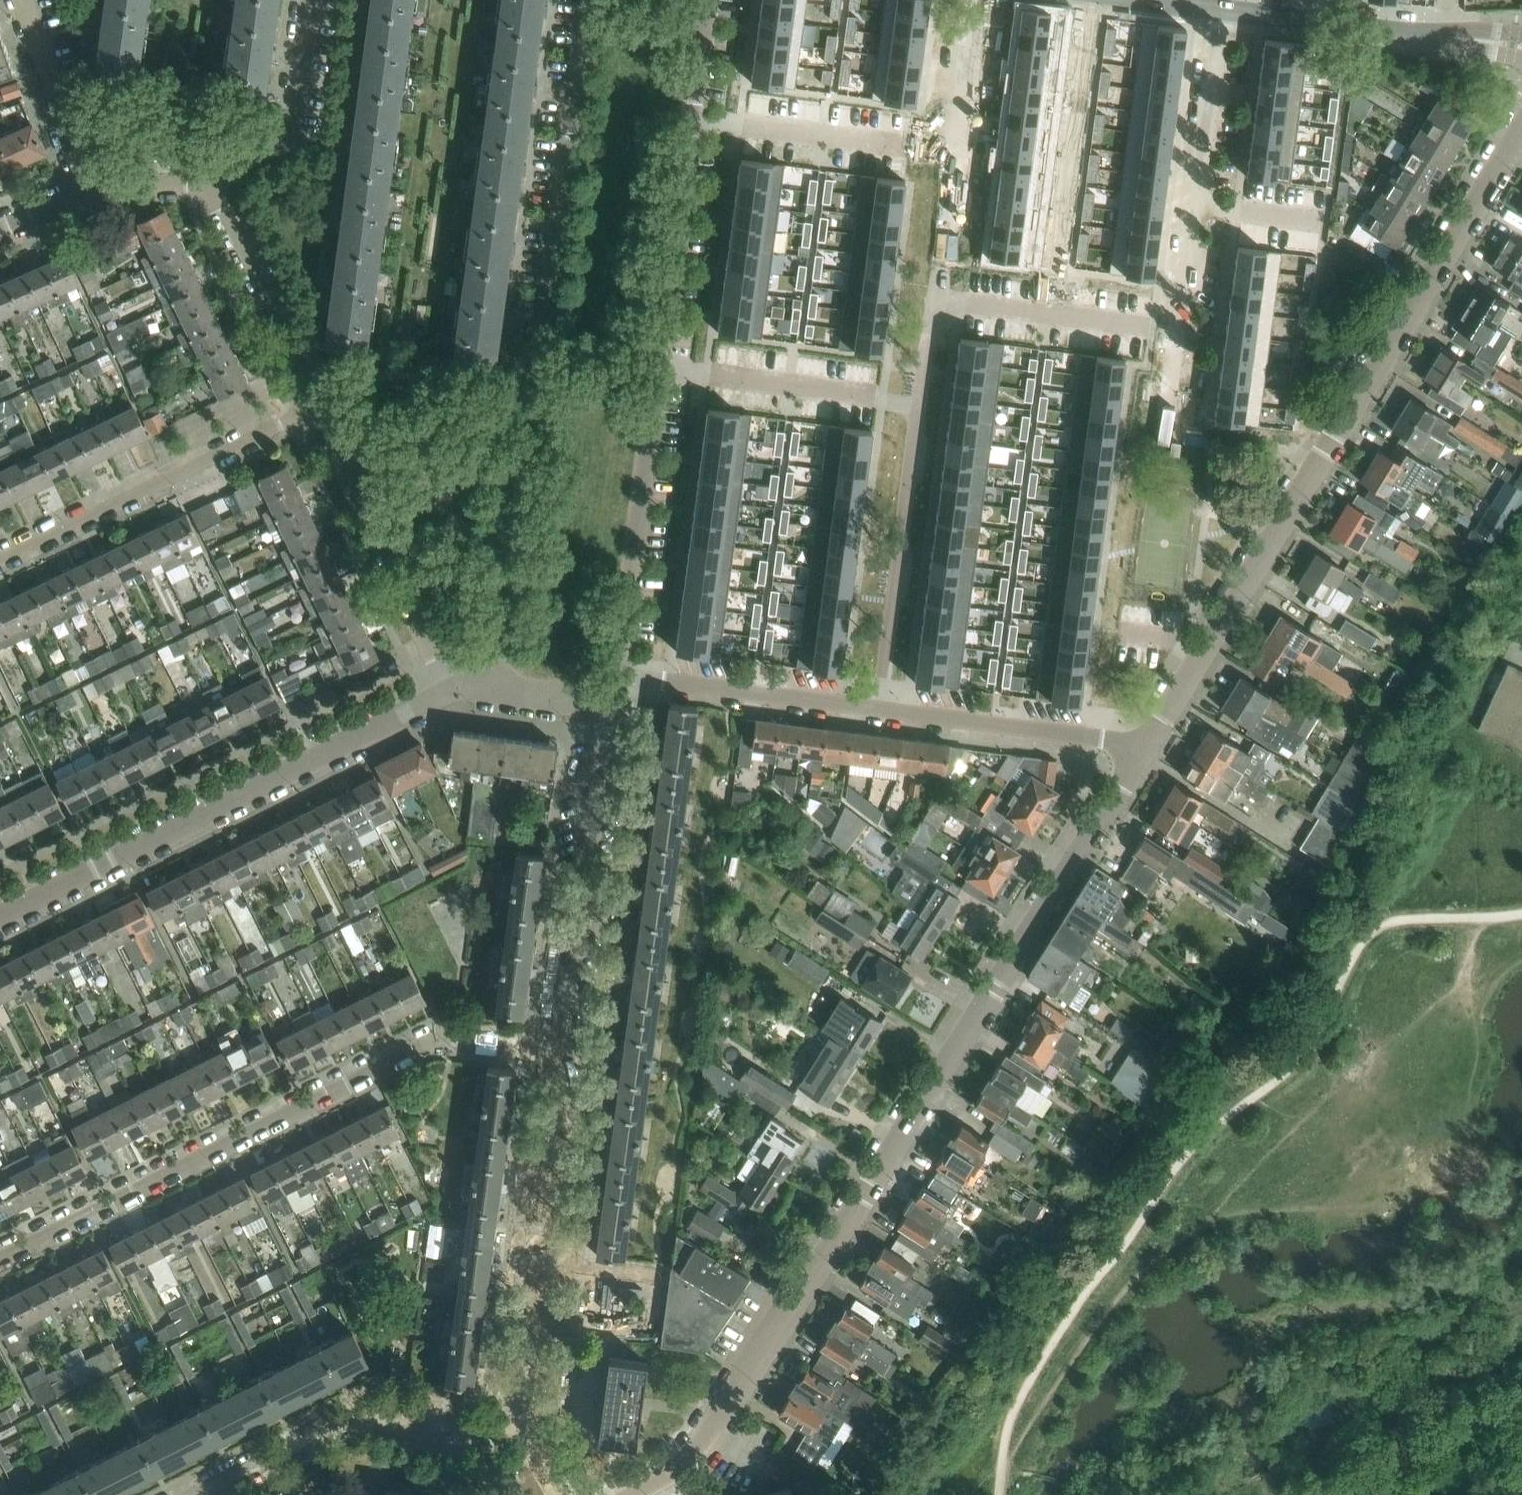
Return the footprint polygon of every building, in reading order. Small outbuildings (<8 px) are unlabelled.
[(147,0),(106,0),(102,25),(97,24),(96,35),(101,36),(96,72),(137,77),(147,0)] [(278,0),(236,0),(235,9),(276,14),(278,0)] [(412,0),(370,0),(367,26),(408,31),(412,0)] [(541,16),(546,17),(548,6),(543,5),(543,0),(502,0),(496,43),(537,49),(541,16)] [(760,17),(804,23),(806,1),(796,0),(762,0),(760,17)] [(883,12),(927,17),(929,0),(885,0),(883,12)] [(831,5),(829,17),(839,19),(841,6),(831,5)] [(1022,7),(1019,27),(1063,33),(1066,13),(1022,7)] [(271,48),(276,14),(235,9),(224,89),(265,94),(270,59),(275,60),(276,49),(271,48)] [(883,12),(880,33),(924,39),(927,17),(883,12)] [(847,15),(846,28),(856,30),(857,17),(847,15)] [(760,17),(757,38),(801,44),(804,23),(760,17)] [(1089,23),(1088,36),(1098,37),(1099,24),(1089,23)] [(1142,23),(1139,45),(1183,51),(1186,29),(1158,25),(1155,25),(1142,23)] [(398,111),(408,31),(367,26),(362,61),(357,60),(356,71),(361,72),(356,106),(398,111)] [(1019,27),(1017,46),(1061,52),(1063,33),(1019,27)] [(846,28),(844,41),(854,43),(856,30),(846,28)] [(1106,28),(1105,41),(1115,42),(1116,29),(1106,28)] [(880,33),(877,54),(921,60),(924,39),(880,33)] [(827,35),(825,47),(835,49),(837,36),(827,35)] [(1088,36),(1086,49),(1096,50),(1098,37),(1088,36)] [(757,38),(754,60),(798,66),(801,44),(757,38)] [(1265,39),(1262,61),(1306,67),(1309,45),(1296,43),(1295,44),(1293,43),(1265,39)] [(1105,41),(1103,53),(1113,55),(1115,42),(1105,41)] [(532,84),(537,49),(496,43),(486,123),(526,129),(530,95),(535,96),(537,85),(532,84)] [(1139,45),(1136,67),(1180,72),(1183,51),(1139,45)] [(1017,46),(1014,65),(1058,71),(1061,52),(1017,46)] [(825,47),(824,60),(834,62),(835,49),(825,47)] [(6,50),(0,52),(0,76),(14,72),(6,50)] [(877,54),(875,76),(918,82),(921,60),(877,54)] [(842,58),(840,71),(850,72),(852,60),(842,58)] [(1335,59),(1334,71),(1342,72),(1343,60),(1335,59)] [(754,60),(751,82),(783,86),(786,86),(786,87),(795,88),(798,66),(754,60)] [(1084,61),(1083,74),(1093,75),(1094,63),(1084,61)] [(1262,61),(1260,80),(1303,86),(1313,87),(1316,69),(1306,67),(1262,61)] [(1364,63),(1355,61),(1353,73),(1363,75),(1364,63)] [(1014,65),(1012,84),(1055,90),(1058,71),(1014,65)] [(1136,67),(1134,88),(1177,94),(1180,72),(1136,67)] [(823,69),(821,82),(831,83),(833,70),(823,69)] [(840,71),(838,84),(848,85),(850,72),(840,71)] [(1101,71),(1099,83),(1109,85),(1111,72),(1101,71)] [(1334,71),(1332,83),(1340,84),(1342,72),(1334,71)] [(1361,84),(1363,75),(1353,73),(1352,83),(1361,84)] [(1083,74),(1081,87),(1091,88),(1093,75),(1083,74)] [(875,76),(872,98),(881,99),(884,99),(884,100),(915,104),(918,82),(875,76)] [(1474,121),(1461,113),(1468,103),(1425,77),(1419,86),(1434,95),(1432,100),(1435,102),(1428,114),(1464,136),(1474,121)] [(1260,80),(1257,99),(1301,105),(1303,86),(1260,80)] [(17,82),(0,87),(0,100),(5,98),(5,99),(21,93),(17,82)] [(1099,83),(1097,96),(1107,98),(1109,85),(1099,83)] [(1012,84),(1009,103),(1053,109),(1055,90),(1012,84)] [(1134,88),(1131,109),(1174,115),(1177,94),(1134,88)] [(1330,97),(1329,109),(1337,110),(1338,98),(1330,97)] [(1079,99),(1078,112),(1087,113),(1089,101),(1079,99)] [(1257,99),(1254,118),(1298,124),(1301,105),(1257,99)] [(1359,102),(1349,101),(1348,112),(1357,113),(1359,102)] [(1009,103),(1006,127),(1050,133),(1053,109),(1009,103)] [(387,191),(398,111),(356,106),(351,140),(347,139),(345,150),(350,151),(346,185),(387,191)] [(1131,109),(1128,131),(1172,137),(1174,115),(1131,109)] [(1329,109),(1327,121),(1335,122),(1337,110),(1329,109)] [(1078,112),(1076,125),(1086,126),(1087,113),(1078,112)] [(1356,123),(1357,113),(1348,112),(1346,122),(1356,123)] [(1095,113),(1093,126),(1103,128),(1105,115),(1095,113)] [(1464,136),(1428,114),(1421,124),(1418,122),(1415,128),(1455,153),(1464,136)] [(1254,118),(1252,137),(1296,143),(1298,124),(1254,118)] [(515,209),(520,175),(525,175),(526,164),(521,164),(526,129),(486,123),(475,203),(515,209)] [(44,153),(31,124),(9,134),(22,163),(44,153)] [(1093,126),(1092,139),(1102,140),(1103,128),(1093,126)] [(1006,127),(1003,151),(1047,157),(1050,133),(1006,127)] [(1455,153),(1415,128),(1412,132),(1415,134),(1409,145),(1408,146),(1445,168),(1455,153)] [(1128,131),(1125,151),(1169,157),(1172,137),(1128,131)] [(9,134),(0,138),(0,172),(22,163),(9,134)] [(1325,135),(1324,147),(1332,148),(1333,136),(1325,135)] [(1252,137),(1249,156),(1293,162),(1296,143),(1252,137)] [(1354,141),(1344,140),(1342,152),(1352,154),(1354,141)] [(1408,146),(1409,145),(1405,142),(1395,159),(1436,184),(1445,168),(1408,146)] [(1073,147),(1071,160),(1081,161),(1083,148),(1073,147)] [(1324,147),(1322,159),(1330,160),(1332,148),(1324,147)] [(1003,151),(1000,175),(1044,180),(1047,157),(1003,151)] [(1125,151),(1123,171),(1166,177),(1169,157),(1125,151)] [(1349,174),(1350,163),(1352,154),(1342,152),(1340,168),(1349,174)] [(1090,154),(1088,167),(1098,168),(1100,155),(1090,154)] [(1247,176),(1247,177),(1275,180),(1277,180),(1277,181),(1290,182),(1293,162),(1249,156),(1247,176)] [(741,159),(738,181),(782,187),(785,164),(741,159)] [(1436,184),(1395,159),(1386,175),(1389,177),(1426,200),(1436,184)] [(1071,160),(1070,173),(1080,174),(1081,161),(1071,160)] [(1321,166),(1319,178),(1327,179),(1329,167),(1321,166)] [(1088,167),(1086,180),(1096,181),(1098,168),(1088,167)] [(1123,171),(1120,190),(1164,196),(1166,177),(1123,171)] [(862,174),(859,195),(902,200),(905,180),(862,174)] [(1000,175),(997,198),(1040,204),(1044,180),(1000,175)] [(1426,200),(1389,177),(1383,187),(1380,185),(1376,191),(1379,193),(1416,216),(1426,200)] [(825,178),(823,190),(831,191),(833,179),(825,178)] [(811,179),(809,190),(817,191),(819,180),(811,179)] [(1348,181),(1338,180),(1337,192),(1346,194),(1348,181)] [(738,181),(736,202),(779,208),(782,187),(738,181)] [(376,271),(387,191),(346,185),(341,219),(336,219),(335,229),(340,230),(335,265),(376,271)] [(809,190),(808,202),(816,203),(817,191),(809,190)] [(823,190),(822,202),(830,203),(831,191),(823,190)] [(1120,190),(1118,210),(1161,215),(1164,196),(1120,190)] [(1085,192),(1083,205),(1093,206),(1095,193),(1085,192)] [(1345,203),(1346,194),(1337,192),(1335,202),(1345,203)] [(1379,193),(1370,209),(1407,232),(1416,216),(1379,193)] [(1067,194),(1065,207),(1075,209),(1077,196),(1067,194)] [(859,195),(856,214),(900,219),(902,200),(859,195)] [(997,198),(994,217),(1038,223),(1040,204),(997,198)] [(736,202),(733,224),(777,230),(779,208),(736,202)] [(510,243),(515,209),(475,203),(464,283),(504,288),(509,254),(514,255),(515,244),(510,243)] [(1083,205),(1081,218),(1091,219),(1093,206),(1083,205)] [(1065,207),(1063,220),(1073,222),(1075,209),(1065,207)] [(1407,232),(1370,209),(1366,207),(1357,222),(1375,233),(1366,248),(1385,259),(1393,246),(1397,248),(1407,232)] [(1118,210),(1115,230),(1158,235),(1161,215),(1118,210)] [(174,230),(165,211),(106,238),(114,257),(137,246),(137,247),(146,243),(174,230)] [(856,214),(854,233),(897,238),(900,219),(856,214)] [(820,217),(818,228),(826,229),(828,218),(820,217)] [(994,217),(992,236),(1035,242),(1038,223),(994,217)] [(805,221),(804,233),(812,234),(813,222),(805,221)] [(733,224),(730,245),(774,251),(777,230),(733,224)] [(818,228),(817,240),(825,241),(826,229),(818,228)] [(184,247),(181,241),(179,240),(174,230),(146,243),(151,254),(143,257),(147,266),(183,249),(184,247)] [(1115,230),(1112,250),(1156,256),(1158,235),(1115,230)] [(1079,232),(1078,245),(1088,247),(1089,234),(1079,232)] [(804,233),(802,245),(810,246),(812,234),(804,233)] [(854,233),(851,252),(895,257),(897,238),(854,233)] [(1062,233),(1060,245),(1070,247),(1072,234),(1062,233)] [(1510,234),(1501,249),(1521,261),(1521,241),(1510,234)] [(992,236),(989,256),(1033,262),(1035,242),(992,236)] [(730,245),(727,267),(771,272),(774,251),(730,245)] [(1060,245),(1058,258),(1068,260),(1070,247),(1060,245)] [(1078,245),(1076,258),(1086,259),(1088,247),(1078,245)] [(1238,246),(1235,266),(1279,272),(1281,252),(1268,250),(1268,251),(1265,251),(1266,250),(1238,246)] [(156,285),(192,268),(193,266),(190,260),(188,259),(183,249),(147,266),(156,285)] [(1501,249),(1492,265),(1520,282),(1513,292),(1521,297),(1521,261),(1501,249)] [(1112,250),(1109,272),(1122,274),(1122,273),(1125,274),(1153,278),(1156,256),(1112,250)] [(851,252),(848,271),(892,276),(895,257),(851,252)] [(815,254),(813,266),(821,267),(823,255),(815,254)] [(67,287),(76,283),(64,256),(54,261),(51,259),(45,262),(63,302),(71,298),(67,287)] [(92,267),(88,257),(76,262),(80,273),(92,267)] [(63,302),(45,262),(45,264),(34,269),(32,267),(26,270),(26,273),(38,300),(40,303),(50,299),(53,306),(63,302)] [(1306,262),(1304,275),(1314,277),(1316,264),(1306,262)] [(800,264),(798,276),(806,277),(808,265),(800,264)] [(365,352),(376,271),(335,265),(330,298),(326,298),(324,308),(329,309),(325,346),(365,352)] [(813,266),(812,278),(820,279),(821,267),(813,266)] [(1235,266),(1232,288),(1276,293),(1279,272),(1235,266)] [(96,276),(92,267),(80,273),(84,281),(96,276)] [(727,267),(724,288),(768,294),(771,272),(727,267)] [(164,305),(201,287),(202,285),(199,279),(197,278),(192,268),(156,285),(151,288),(156,298),(160,296),(164,305)] [(848,271),(846,290),(890,295),(892,276),(848,271)] [(38,300),(26,273),(15,278),(13,276),(6,279),(6,281),(6,282),(23,319),(25,318),(33,315),(28,304),(38,300)] [(1304,275),(1303,288),(1313,290),(1314,277),(1304,275)] [(798,276),(797,288),(805,289),(806,277),(798,276)] [(6,282),(0,284),(0,317),(10,312),(16,327),(26,323),(25,318),(23,319),(6,282)] [(500,322),(504,288),(464,283),(453,363),(494,368),(498,333),(503,334),(505,323),(500,322)] [(1479,285),(1467,305),(1497,323),(1519,337),(1521,333),(1521,320),(1517,317),(1521,311),(1479,285)] [(173,324),(210,306),(211,304),(208,297),(206,297),(201,287),(164,305),(173,324)] [(724,288),(721,310),(765,315),(768,294),(724,288)] [(1232,288),(1229,309),(1273,315),(1276,293),(1232,288)] [(846,290),(843,309),(887,315),(890,295),(846,290)] [(810,292),(808,304),(816,305),(818,293),(810,292)] [(111,307),(107,299),(95,304),(98,313),(111,307)] [(808,304),(807,316),(815,317),(816,305),(808,304)] [(1300,305),(1299,318),(1308,320),(1310,307),(1300,305)] [(1497,323),(1467,305),(1455,325),(1485,344),(1497,323)] [(182,343),(219,325),(220,323),(217,316),(215,316),(210,306),(173,324),(182,343)] [(114,315),(111,307),(98,313),(102,320),(114,315)] [(794,307),(792,319),(800,320),(802,308),(794,307)] [(843,309),(841,328),(885,334),(887,315),(843,309)] [(1229,309),(1226,333),(1270,339),(1273,315),(1229,309)] [(721,310),(718,332),(762,338),(765,315),(721,310)] [(139,340),(136,334),(149,327),(144,315),(108,332),(116,351),(128,346),(129,346),(139,340)] [(1299,318),(1297,331),(1307,332),(1308,320),(1299,318)] [(792,319),(791,331),(799,332),(800,320),(792,319)] [(806,324),(804,336),(812,337),(814,325),(806,324)] [(201,358),(229,345),(229,341),(226,335),(224,335),(219,325),(182,343),(176,346),(184,364),(200,356),(201,358)] [(841,328),(838,348),(882,354),(885,334),(841,328)] [(1226,333),(1223,357),(1267,362),(1270,339),(1226,333)] [(961,338),(958,360),(1002,366),(1005,344),(961,338)] [(95,352),(89,339),(82,343),(87,355),(95,352)] [(44,356),(56,355),(56,342),(43,342),(44,356)] [(87,355),(82,343),(73,347),(79,359),(87,355)] [(201,381),(237,364),(237,363),(238,361),(235,354),(233,354),(229,345),(201,358),(206,367),(196,371),(201,381)] [(133,354),(129,346),(128,346),(116,351),(120,360),(133,354)] [(1442,346),(1432,362),(1462,380),(1465,374),(1479,383),(1485,373),(1490,377),(1497,365),(1482,356),(1477,353),(1471,363),(1464,359),(1442,346)] [(1482,356),(1497,365),(1518,378),(1521,372),(1521,367),(1488,346),(1482,356)] [(115,365),(109,352),(90,361),(95,374),(115,365)] [(1294,353),(1292,366),(1302,367),(1304,354),(1294,353)] [(1081,354),(1078,374),(1122,380),(1125,360),(1081,354)] [(15,356),(1,362),(5,374),(20,368),(15,356)] [(57,369),(53,361),(51,357),(41,361),(47,374),(57,369)] [(1044,357),(1043,369),(1051,370),(1052,358),(1044,357)] [(1223,357),(1220,378),(1264,384),(1267,362),(1223,357)] [(1030,358),(1029,370),(1037,371),(1038,359),(1030,358)] [(958,360),(955,379),(999,385),(1002,366),(958,360)] [(47,374),(41,361),(35,364),(41,377),(47,374)] [(95,374),(90,361),(82,365),(87,377),(95,374)] [(1462,380),(1432,362),(1423,377),(1433,384),(1428,393),(1461,413),(1472,394),(1458,385),(1462,380)] [(146,384),(155,380),(152,374),(148,376),(141,364),(126,371),(134,390),(146,384)] [(219,396),(247,383),(246,382),(247,380),(244,373),(242,373),(237,364),(201,381),(204,389),(213,384),(219,396)] [(1490,377),(1521,397),(1521,381),(1518,378),(1497,365),(1490,377)] [(1292,366),(1290,379),(1300,380),(1302,367),(1292,366)] [(1043,369),(1041,381),(1049,382),(1051,370),(1043,369)] [(19,387),(13,374),(5,378),(11,390),(19,387)] [(1078,374),(1076,393),(1120,399),(1122,380),(1078,374)] [(59,375),(51,379),(57,391),(65,387),(59,375)] [(1028,377),(1026,389),(1034,390),(1036,378),(1028,377)] [(5,378),(0,380),(0,389),(3,394),(11,390),(5,378)] [(1220,378),(1218,400),(1261,405),(1264,384),(1220,378)] [(57,391),(51,379),(43,382),(49,395),(57,391)] [(955,379),(953,398),(997,404),(999,385),(955,379)] [(151,393),(146,384),(134,390),(138,399),(151,393)] [(1026,389),(1025,401),(1033,402),(1034,390),(1026,389)] [(27,405),(21,393),(13,396),(19,408),(27,405)] [(1076,393),(1073,412),(1117,418),(1120,399),(1076,393)] [(175,395),(163,401),(168,409),(179,403),(175,395)] [(1039,395),(1038,407),(1046,408),(1047,396),(1039,395)] [(19,408),(13,396),(5,400),(11,412),(19,408)] [(1288,396),(1286,409),(1296,410),(1298,397),(1288,396)] [(953,398),(950,417),(994,423),(997,404),(953,398)] [(1410,398),(1401,413),(1429,430),(1446,441),(1455,447),(1460,439),(1447,430),(1451,423),(1410,398)] [(1218,400),(1215,420),(1243,423),(1245,423),(1245,424),(1258,425),(1261,405),(1218,400)] [(147,435),(133,407),(114,416),(127,444),(129,443),(132,444),(138,441),(138,439),(147,435)] [(1038,407),(1036,419),(1044,420),(1046,408),(1038,407)] [(708,408),(705,433),(749,439),(752,414),(708,408)] [(1286,409),(1284,421),(1294,423),(1296,410),(1286,409)] [(1073,412),(1071,431),(1115,437),(1117,418),(1073,412)] [(165,426),(159,413),(146,419),(152,432),(165,426)] [(1401,413),(1391,430),(1432,455),(1437,458),(1440,452),(1443,446),(1446,441),(1429,430),(1401,413)] [(1023,415),(1021,427),(1029,428),(1031,416),(1023,415)] [(1454,427),(1500,456),(1501,455),(1516,465),(1512,472),(1507,468),(1502,477),(1508,479),(1521,488),(1521,452),(1507,444),(1508,443),(1461,415),(1454,427)] [(127,444),(114,416),(95,425),(108,453),(110,452),(113,454),(119,451),(119,448),(127,444)] [(950,417),(947,439),(991,445),(994,423),(950,417)] [(828,424),(825,447),(869,453),(872,430),(828,424)] [(108,453),(95,425),(76,434),(89,462),(92,461),(94,463),(100,460),(100,457),(108,453)] [(1021,427),(1020,439),(1028,440),(1029,428),(1021,427)] [(38,452),(39,452),(33,440),(28,430),(9,439),(14,449),(32,490),(34,489),(37,490),(44,487),(44,484),(51,481),(38,452)] [(792,430),(790,442),(798,443),(799,431),(792,430)] [(778,431),(776,443),(784,444),(786,432),(778,431)] [(1071,431),(1068,450),(1112,456),(1115,437),(1071,431)] [(705,433),(702,455),(746,460),(749,439),(705,433)] [(1034,433),(1033,445),(1041,446),(1042,434),(1034,433)] [(89,462),(76,434),(57,443),(70,471),(72,470),(75,472),(81,469),(81,466),(89,462)] [(947,439),(944,460),(988,466),(991,445),(947,439)] [(790,442),(788,454),(796,455),(798,443),(790,442)] [(57,443),(39,452),(38,452),(51,481),(54,479),(56,481),(63,478),(62,475),(70,471),(57,443)] [(776,443),(774,455),(782,456),(784,444),(776,443)] [(1033,445),(1031,457),(1039,458),(1041,446),(1033,445)] [(1394,445),(1389,455),(1379,449),(1369,465),(1411,490),(1416,482),(1432,492),(1442,475),(1394,445)] [(825,447),(822,468),(866,474),(869,453),(825,447)] [(14,449),(0,456),(0,468),(1,470),(0,470),(13,499),(16,498),(18,499),(25,496),(25,493),(32,490),(14,449)] [(1068,450),(1066,469),(1110,475),(1112,456),(1068,450)] [(702,455),(699,476),(743,482),(746,460),(702,455)] [(1017,458),(1016,470),(1024,471),(1025,459),(1017,458)] [(944,460),(942,479),(986,485),(988,466),(944,460)] [(268,498),(295,485),(286,465),(235,490),(243,508),(268,497),(268,498)] [(1411,490),(1369,465),(1360,480),(1400,505),(1398,509),(1384,502),(1381,506),(1419,529),(1425,519),(1415,513),(1423,498),(1411,490)] [(822,468),(820,487),(864,493),(866,474),(822,468)] [(1066,469),(1063,488),(1107,494),(1110,475),(1066,469)] [(0,470),(0,508),(5,505),(5,503),(13,499),(0,470)] [(1016,470),(1014,481),(1022,483),(1024,471),(1016,470)] [(786,471),(785,483),(793,484),(794,472),(786,471)] [(1029,471),(1028,483),(1036,484),(1037,472),(1029,471)] [(772,474),(770,486),(778,487),(780,475),(772,474)] [(699,476),(696,498),(740,503),(743,482),(699,476)] [(942,479),(939,498),(983,504),(986,485),(942,479)] [(1493,504),(1512,516),(1521,500),(1521,488),(1508,479),(1493,504)] [(785,483),(783,494),(791,496),(793,484),(785,483)] [(1028,483),(1026,495),(1034,496),(1036,484),(1028,483)] [(267,521),(304,503),(300,494),(301,492),(298,485),(295,485),(268,498),(273,507),(263,512),(267,521)] [(770,486),(769,497),(777,498),(778,487),(770,486)] [(820,487),(817,506),(861,512),(864,493),(820,487)] [(1063,488),(1061,507),(1104,513),(1107,494),(1063,488)] [(1012,496),(1011,508),(1019,509),(1020,497),(1012,496)] [(696,498),(693,519),(737,525),(740,503),(696,498)] [(939,498),(937,520),(980,525),(983,504),(939,498)] [(221,520),(213,502),(212,501),(191,511),(200,530),(212,524),(221,520)] [(1348,501),(1338,516),(1412,560),(1419,548),(1401,538),(1400,539),(1386,531),(1373,523),(1376,518),(1348,501)] [(313,522),(309,512),(310,511),(307,504),(304,504),(304,503),(267,521),(271,530),(281,526),(286,535),(313,522)] [(1512,516),(1493,504),(1477,530),(1497,542),(1512,516)] [(817,506),(815,525),(859,531),(861,512),(817,506)] [(1061,507),(1058,526),(1102,532),(1104,513),(1061,507)] [(1011,508),(1009,520),(1017,521),(1019,509),(1011,508)] [(781,509),(780,521),(788,522),(789,510),(781,509)] [(1024,509),(1023,521),(1031,522),(1032,511),(1024,509)] [(197,541),(185,514),(184,515),(182,513),(176,516),(176,519),(166,523),(183,560),(192,556),(187,546),(197,541)] [(766,516),(765,528),(773,529),(774,517),(766,516)] [(1330,533),(1324,543),(1351,559),(1357,548),(1357,549),(1358,549),(1362,543),(1406,570),(1412,560),(1338,516),(1329,532),(1330,533)] [(693,519),(691,540),(734,546),(737,525),(693,519)] [(937,520),(934,541),(978,547),(980,525),(937,520)] [(780,521),(778,533),(786,534),(788,522),(780,521)] [(1023,521),(1021,533),(1029,534),(1031,522),(1023,521)] [(183,560),(166,523),(165,524),(163,522),(157,525),(157,528),(147,532),(164,569),(175,564),(183,560)] [(322,541),(318,532),(319,530),(316,523),(314,523),(313,522),(286,535),(291,546),(281,550),(285,559),(322,541)] [(204,538),(216,532),(212,524),(200,530),(204,538)] [(815,525),(812,547),(856,552),(859,531),(815,525)] [(1058,526),(1056,545),(1099,551),(1102,532),(1058,526)] [(765,528),(763,540),(771,541),(773,529),(765,528)] [(164,569),(147,532),(147,533),(145,531),(138,535),(138,537),(128,541),(146,577),(154,573),(164,569)] [(1007,539),(1005,550),(1013,552),(1015,540),(1007,539)] [(1483,550),(1490,553),(1496,543),(1489,539),(1483,550)] [(691,540),(688,562),(731,568),(734,546),(691,540)] [(119,546),(110,550),(122,577),(132,572),(137,581),(146,577),(128,541),(128,542),(126,541),(119,544),(119,546)] [(304,574),(332,561),(327,550),(328,549),(325,542),(323,542),(322,541),(285,559),(290,568),(300,564),(304,573),(304,574)] [(934,541),(931,560),(975,566),(978,547),(934,541)] [(1056,545),(1053,564),(1097,570),(1099,551),(1056,545)] [(812,547),(809,566),(853,571),(856,552),(812,547)] [(1019,548),(1018,559),(1026,560),(1027,549),(1019,548)] [(122,577),(110,550),(108,551),(106,549),(100,552),(100,555),(90,559),(108,596),(116,592),(116,591),(127,586),(122,577)] [(776,549),(774,561),(782,562),(784,550),(776,549)] [(1005,550),(1003,562),(1011,563),(1013,552),(1005,550)] [(1316,552),(1307,567),(1353,595),(1352,595),(1358,598),(1364,588),(1342,575),(1346,570),(1316,552)] [(232,561),(228,553),(216,560),(220,568),(232,561)] [(108,596),(90,559),(89,560),(87,559),(81,562),(81,564),(71,568),(84,595),(85,595),(90,604),(108,596)] [(761,559),(759,571),(767,572),(769,560),(761,559)] [(1018,559),(1016,571),(1024,572),(1026,560),(1018,559)] [(931,560),(929,579),(973,585),(975,566),(931,560)] [(224,576),(236,569),(232,561),(220,568),(224,576)] [(341,580),(336,569),(337,567),(334,561),(332,561),(304,574),(304,573),(294,578),(303,598),(341,580)] [(774,561),(773,573),(781,574),(782,562),(774,561)] [(688,562),(685,583),(729,589),(731,568),(688,562)] [(1053,564),(1051,583),(1094,589),(1097,570),(1053,564)] [(809,566),(807,585),(851,591),(853,571),(809,566)] [(1307,567),(1297,583),(1312,591),(1304,603),(1327,617),(1334,605),(1343,611),(1352,595),(1353,595),(1307,567)] [(84,595),(71,568),(70,569),(68,568),(62,571),(62,573),(53,577),(71,614),(78,610),(73,600),(84,595)] [(1370,570),(1363,582),(1394,601),(1401,589),(1370,570)] [(759,571),(757,583),(765,584),(767,572),(759,571)] [(71,614),(53,577),(51,578),(49,577),(43,580),(43,582),(36,585),(49,612),(47,613),(51,623),(54,622),(71,614)] [(1002,577),(1000,589),(1008,590),(1009,578),(1002,577)] [(929,579),(926,601),(970,606),(973,585),(929,579)] [(322,612),(350,598),(345,588),(346,587),(343,580),(341,580),(303,598),(313,616),(322,612)] [(685,583),(682,605),(726,610),(729,589),(685,583)] [(1051,583),(1048,602),(1092,608),(1094,589),(1051,583)] [(49,612),(36,585),(32,587),(30,586),(24,589),(24,591),(17,594),(35,631),(41,628),(36,618),(47,613),(49,612)] [(807,585),(804,606),(848,612),(851,591),(807,585)] [(1014,586),(1013,597),(1021,599),(1022,587),(1014,586)] [(1000,589),(998,600),(1006,602),(1008,590),(1000,589)] [(771,590),(769,602),(777,603),(778,591),(771,590)] [(250,599),(246,592),(234,598),(238,605),(250,599)] [(211,616),(231,606),(225,593),(205,604),(211,616)] [(17,594),(13,596),(11,595),(5,598),(5,600),(0,603),(0,611),(15,641),(35,631),(17,594)] [(1013,597),(1011,609),(1019,610),(1021,599),(1013,597)] [(321,636),(360,618),(359,618),(354,607),(355,605),(352,599),(350,599),(350,598),(322,612),(327,622),(317,627),(321,636)] [(254,607),(250,599),(238,605),(242,613),(254,607)] [(926,601),(923,622),(967,628),(970,606),(926,601)] [(755,602),(753,614),(761,615),(763,603),(755,602)] [(769,602),(767,613),(775,614),(777,603),(769,602)] [(1048,602),(1046,621),(1089,627),(1092,608),(1048,602)] [(205,604),(187,613),(193,625),(211,616),(205,604)] [(682,605),(679,626),(723,632),(726,610),(682,605)] [(804,606),(802,625),(845,631),(848,612),(804,606)] [(265,616),(268,615),(264,607),(243,617),(248,625),(265,616)] [(0,611),(0,639),(2,638),(6,645),(15,641),(0,611)] [(95,612),(95,628),(107,628),(107,612),(95,612)] [(753,614),(752,626),(760,627),(761,615),(753,614)] [(1275,625),(1271,631),(1333,669),(1343,653),(1334,648),(1308,632),(1281,615),(1279,618),(1277,616),(1273,624),(1275,625)] [(271,627),(265,616),(248,625),(253,636),(257,643),(269,637),(265,629),(271,627)] [(182,630),(176,617),(167,622),(173,634),(182,630)] [(228,630),(222,618),(213,622),(219,634),(228,630)] [(368,637),(363,627),(365,624),(361,618),(360,618),(321,636),(330,654),(340,649),(340,650),(368,637)] [(106,633),(111,645),(143,631),(137,619),(106,633)] [(996,619),(994,631),(1002,632),(1004,621),(996,619)] [(1046,621),(1043,640),(1087,646),(1089,627),(1046,621)] [(173,634),(167,622),(159,626),(166,638),(173,634)] [(219,634),(213,622),(206,625),(212,638),(219,634)] [(923,622),(920,641),(964,647),(967,628),(923,622)] [(1009,624),(1008,636),(1016,637),(1017,625),(1009,624)] [(1376,636),(1356,624),(1349,636),(1369,648),(1376,636)] [(802,625),(799,644),(843,650),(845,631),(802,625)] [(679,626),(676,651),(720,657),(723,632),(679,626)] [(765,628),(764,640),(772,641),(773,629),(765,628)] [(994,631),(993,643),(1001,644),(1002,632),(994,631)] [(1333,669),(1271,631),(1267,637),(1265,636),(1260,644),(1263,645),(1249,667),(1278,685),(1294,658),(1307,666),(1306,667),(1350,695),(1356,684),(1354,682),(1333,669)] [(191,648),(185,635),(176,640),(182,652),(191,648)] [(751,635),(749,647),(757,648),(759,636),(751,635)] [(144,648),(138,636),(129,640),(135,652),(144,648)] [(1008,636),(1006,647),(1014,648),(1016,637),(1008,636)] [(261,651),(273,645),(269,637),(257,643),(261,651)] [(326,681),(377,656),(368,637),(340,650),(340,649),(330,654),(316,661),(326,681)] [(135,652),(129,640),(122,644),(123,645),(112,650),(118,661),(135,652)] [(182,652),(176,640),(169,643),(175,655),(182,652)] [(764,640),(762,652),(770,653),(772,641),(764,640)] [(1043,640),(1041,659),(1084,665),(1087,646),(1043,640)] [(920,641),(918,660),(962,666),(964,647),(920,641)] [(799,644),(796,667),(840,673),(843,650),(799,644)] [(112,650),(112,649),(92,658),(98,670),(118,661),(112,650)] [(153,666),(147,654),(138,659),(143,671),(153,666)] [(46,675),(69,667),(65,655),(41,663),(46,675)] [(98,670),(92,658),(85,662),(91,673),(98,670)] [(991,658),(989,669),(997,670),(999,659),(991,658)] [(143,671),(138,659),(130,662),(137,674),(143,671)] [(1041,659),(1038,678),(1082,684),(1084,665),(1041,659)] [(918,660),(915,683),(959,689),(962,666),(918,660)] [(1004,662),(1003,674),(1011,675),(1012,663),(1004,662)] [(1508,663),(1477,729),(1521,750),(1521,670),(1508,663)] [(288,675),(284,667),(272,673),(276,681),(288,675)] [(989,669),(988,681),(996,682),(997,670),(989,669)] [(308,690),(298,670),(288,675),(276,681),(286,701),(308,690)] [(1414,682),(1395,671),(1382,692),(1401,704),(1414,682)] [(69,685),(63,672),(56,676),(62,688),(69,685)] [(116,684),(110,672),(100,677),(106,689),(116,684)] [(1003,674),(1001,686),(1009,687),(1011,675),(1003,674)] [(280,704),(265,675),(245,685),(259,714),(267,710),(269,711),(275,708),(275,706),(280,704)] [(1009,687),(1009,688),(1021,689),(1023,677),(1011,675),(1009,687)] [(62,688),(56,676),(47,680),(53,692),(62,688)] [(1240,676),(1231,692),(1304,736),(1308,729),(1301,725),(1306,716),(1240,676)] [(106,689),(100,677),(94,680),(100,692),(106,689)] [(1038,678),(1035,699),(1079,705),(1082,684),(1038,678)] [(226,694),(220,682),(202,691),(208,703),(208,704),(222,733),(229,729),(231,730),(238,727),(238,725),(240,723),(226,694)] [(259,714),(245,685),(226,694),(240,723),(248,719),(250,721),(256,718),(256,715),(259,714)] [(43,697),(37,686),(28,690),(34,702),(43,697)] [(78,703),(72,691),(62,695),(68,707),(78,703)] [(1231,692),(1221,708),(1250,726),(1246,731),(1278,750),(1281,745),(1294,752),(1304,736),(1231,692)] [(68,707),(62,695),(56,699),(62,711),(68,707)] [(691,748),(696,706),(669,702),(664,744),(691,748)] [(32,726),(51,716),(45,704),(26,713),(32,726)] [(222,733),(208,704),(189,713),(203,742),(211,738),(213,739),(219,736),(219,734),(222,733)] [(189,713),(172,722),(170,723),(184,752),(192,748),(194,749),(200,746),(200,744),(203,742),(189,713)] [(170,723),(172,722),(168,715),(148,725),(165,762),(173,758),(175,759),(181,755),(182,753),(184,752),(170,723)] [(16,718),(0,726),(0,734),(3,740),(22,731),(16,718)] [(739,757),(738,765),(749,766),(751,759),(752,748),(764,749),(763,759),(773,761),(775,761),(776,751),(775,751),(778,721),(756,718),(755,719),(744,718),(739,757)] [(798,754),(801,724),(778,721),(775,751),(776,751),(798,754)] [(818,782),(825,727),(801,724),(798,754),(811,756),(809,769),(813,769),(811,781),(818,782)] [(165,762),(148,725),(130,734),(134,741),(133,742),(147,771),(154,767),(156,768),(163,765),(163,763),(165,762)] [(825,727),(822,757),(831,758),(847,760),(848,760),(852,731),(825,727)] [(474,787),(480,733),(453,729),(450,750),(449,750),(449,754),(434,752),(433,757),(441,772),(456,774),(455,785),(473,787),(474,787)] [(1202,739),(1200,743),(1242,768),(1241,770),(1254,778),(1254,777),(1261,767),(1259,758),(1252,754),(1237,746),(1209,729),(1207,731),(1205,730),(1200,738),(1202,739)] [(874,764),(879,735),(852,731),(848,760),(874,764)] [(498,781),(505,737),(480,733),(474,787),(473,787),(466,838),(491,841),(498,781)] [(1373,776),(1387,752),(1358,734),(1343,759),(1373,777),(1373,776)] [(898,767),(901,738),(879,735),(874,764),(898,767)] [(524,791),(531,740),(505,737),(498,781),(491,841),(518,844),(520,830),(519,830),(524,791)] [(922,770),(926,741),(901,738),(898,767),(922,770)] [(555,771),(556,765),(554,765),(557,744),(531,740),(524,791),(552,795),(554,776),(553,776),(554,771),(555,771)] [(949,774),(966,746),(926,741),(922,770),(949,774)] [(147,771),(133,742),(114,751),(128,780),(136,776),(138,777),(144,774),(145,772),(147,771)] [(435,770),(427,755),(421,743),(399,754),(413,781),(435,770)] [(1254,777),(1254,778),(1241,770),(1242,768),(1200,743),(1181,773),(1224,800),(1234,784),(1261,801),(1271,787),(1254,777)] [(686,785),(691,748),(664,744),(659,782),(686,785)] [(968,761),(975,749),(966,748),(961,756),(968,761)] [(128,780),(114,751),(95,760),(109,790),(117,786),(119,787),(126,783),(126,781),(128,780)] [(413,781),(399,754),(377,765),(391,792),(413,781)] [(1056,760),(1035,757),(1025,755),(1009,781),(1007,780),(1008,779),(998,772),(993,779),(1043,811),(1050,801),(1052,800),(1055,796),(1055,793),(1057,790),(1052,787),(1056,760)] [(1379,780),(1373,776),(1373,777),(1343,759),(1328,784),(1364,805),(1365,805),(1379,780)] [(95,760),(77,769),(76,770),(91,799),(98,795),(100,797),(107,793),(107,791),(109,790),(95,760)] [(76,770),(77,769),(74,763),(56,773),(58,778),(56,779),(72,809),(79,805),(81,806),(89,802),(88,800),(91,799),(76,770)] [(774,771),(773,778),(794,797),(798,769),(778,767),(777,772),(774,771)] [(820,771),(818,782),(828,783),(829,773),(820,771)] [(55,817),(63,813),(42,772),(24,781),(25,784),(29,790),(45,822),(46,822),(48,823),(55,820),(55,817)] [(962,799),(969,787),(950,775),(942,787),(962,799)] [(394,815),(374,777),(371,778),(369,777),(363,780),(363,783),(355,786),(375,826),(376,826),(375,825),(394,815)] [(1043,811),(993,779),(990,784),(1000,790),(998,794),(1013,804),(1006,815),(1031,831),(1033,827),(1036,827),(1038,823),(1038,820),(1043,811)] [(45,822),(29,790),(25,784),(24,781),(23,780),(4,789),(6,793),(9,801),(10,801),(26,832),(27,831),(29,833),(36,829),(37,827),(45,822)] [(919,795),(921,782),(911,781),(909,794),(919,795)] [(681,825),(686,785),(659,782),(654,821),(681,825)] [(1166,792),(1161,800),(1191,819),(1197,808),(1206,814),(1205,816),(1229,831),(1236,819),(1176,782),(1170,792),(1166,792)] [(848,783),(846,798),(862,811),(867,799),(848,783)] [(1348,834),(1364,805),(1328,784),(1311,812),(1318,817),(1319,816),(1348,834)] [(9,801),(6,793),(4,789),(2,785),(0,786),(0,827),(7,841),(8,841),(11,842),(17,839),(18,836),(26,832),(10,801),(9,801)] [(375,826),(355,786),(353,788),(351,786),(344,790),(344,792),(336,796),(357,836),(358,835),(375,826)] [(357,836),(336,796),(334,797),(332,796),(326,799),(326,801),(317,805),(336,843),(337,842),(348,861),(366,852),(358,835),(357,836)] [(953,797),(945,810),(947,812),(975,829),(977,831),(986,817),(953,797)] [(884,812),(867,799),(862,811),(878,823),(881,814),(882,815),(884,812)] [(1199,825),(1191,819),(1161,800),(1154,811),(1156,814),(1150,824),(1186,846),(1199,825)] [(336,843),(317,805),(315,804),(309,807),(309,810),(299,815),(312,841),(317,852),(336,843)] [(312,841),(299,815),(297,814),(290,817),(290,819),(280,824),(299,861),(308,856),(303,846),(312,841)] [(896,826),(882,815),(881,814),(878,823),(892,834),(894,830),(896,826)] [(1319,816),(1318,817),(1300,846),(1328,864),(1348,834),(1319,816)] [(975,829),(964,846),(974,853),(1005,872),(1011,861),(1014,861),(1016,857),(1016,855),(1018,851),(992,835),(998,824),(986,817),(977,831),(975,829)] [(676,864),(681,825),(654,821),(649,861),(676,864)] [(903,851),(865,822),(857,832),(873,844),(895,861),(903,851)] [(299,861),(280,824),(278,823),(271,827),(272,828),(261,834),(275,861),(285,855),(291,865),(299,861)] [(767,829),(772,843),(789,838),(783,823),(767,829)] [(820,839),(803,827),(793,840),(810,852),(820,839)] [(545,848),(547,833),(546,833),(520,830),(518,844),(545,848)] [(275,861),(261,834),(259,832),(253,836),(253,838),(242,843),(261,881),(271,876),(266,865),(275,861)] [(1136,854),(1122,877),(1146,892),(1159,871),(1170,878),(1173,873),(1216,901),(1220,904),(1219,906),(1231,914),(1245,923),(1252,912),(1261,917),(1265,911),(1242,896),(1234,891),(1218,881),(1183,859),(1184,858),(1144,834),(1133,853),(1136,854)] [(905,849),(904,850),(937,873),(946,859),(912,838),(905,849)] [(261,881),(242,843),(240,842),(234,845),(234,847),(224,853),(237,880),(242,890),(253,885),(261,881)] [(964,846),(951,866),(967,876),(969,876),(961,887),(973,895),(980,884),(990,890),(993,892),(995,888),(997,887),(1000,884),(999,881),(1005,872),(974,853),(964,846)] [(1192,846),(1184,858),(1183,859),(1218,881),(1226,868),(1192,846)] [(467,857),(468,847),(449,857),(453,864),(467,857)] [(539,893),(543,860),(544,854),(516,850),(510,890),(539,893)] [(937,873),(904,850),(897,861),(931,882),(937,873)] [(237,880),(224,853),(222,851),(215,855),(215,857),(205,862),(224,900),(233,895),(228,884),(237,880)] [(434,874),(453,864),(449,857),(430,866),(434,874)] [(224,900),(205,862),(202,861),(196,864),(196,867),(186,872),(200,899),(210,893),(215,904),(224,900)] [(670,903),(676,864),(649,861),(644,899),(670,903)] [(426,877),(420,865),(400,875),(406,888),(426,877)] [(1096,866),(1074,899),(1122,930),(1123,929),(1132,916),(1120,897),(1127,886),(1096,866)] [(1326,881),(1305,869),(1295,885),(1316,898),(1326,881)] [(186,872),(186,871),(184,870),(178,874),(178,876),(167,881),(186,918),(196,913),(198,917),(207,913),(200,899),(186,872)] [(406,888),(400,875),(381,885),(387,897),(406,888)] [(320,931),(292,877),(285,880),(293,896),(306,923),(307,923),(313,935),(320,931)] [(810,882),(804,892),(824,905),(823,906),(867,935),(874,923),(852,910),(857,903),(813,877),(810,882)] [(959,898),(935,883),(933,885),(924,879),(907,906),(940,928),(941,927),(946,927),(950,921),(948,917),(959,898)] [(167,881),(165,880),(159,883),(159,885),(148,891),(161,918),(162,918),(168,928),(168,927),(186,918),(167,881)] [(369,907),(387,897),(381,885),(362,894),(369,907)] [(172,960),(136,890),(119,899),(149,960),(147,961),(151,970),(172,960)] [(534,932),(539,893),(510,890),(505,929),(534,932)] [(369,907),(362,894),(355,898),(354,895),(342,901),(344,904),(350,916),(369,907)] [(306,923),(293,896),(274,905),(288,931),(287,932),(293,945),(302,940),(296,928),(306,923)] [(149,960),(119,899),(99,909),(101,915),(102,914),(115,941),(117,945),(124,942),(137,966),(147,961),(149,960)] [(665,942),(670,903),(644,899),(638,939),(665,942)] [(1122,930),(1074,899),(1064,916),(1092,935),(1097,926),(1128,946),(1134,937),(1125,932),(1126,931),(1123,929),(1122,930)] [(350,916),(344,904),(324,913),(330,926),(350,916)] [(867,935),(823,906),(815,920),(859,949),(867,935)] [(921,959),(940,928),(907,906),(897,922),(900,924),(891,939),(921,959)] [(330,926),(324,913),(317,917),(323,930),(330,926)] [(102,914),(101,915),(92,920),(89,918),(83,921),(83,922),(101,960),(110,956),(105,946),(115,941),(102,914)] [(365,931),(373,927),(366,915),(359,918),(365,931)] [(1087,942),(1092,935),(1064,916),(1049,939),(1077,957),(1078,956),(1080,953),(1092,961),(1095,956),(1092,954),(1095,948),(1087,942)] [(365,931),(359,918),(352,922),(358,935),(365,931)] [(101,960),(83,922),(83,924),(73,929),(70,927),(64,930),(64,933),(83,970),(86,977),(97,972),(94,964),(101,960)] [(212,970),(213,969),(191,924),(171,934),(200,992),(218,983),(212,970)] [(259,927),(241,939),(249,951),(267,939),(259,927)] [(528,973),(533,939),(534,932),(505,929),(500,970),(528,973)] [(1288,929),(1283,937),(1291,941),(1296,944),(1301,937),(1288,929)] [(293,945),(287,932),(280,936),(286,948),(293,945)] [(83,970),(64,933),(55,938),(52,937),(45,940),(45,942),(64,979),(83,970)] [(337,945),(330,933),(321,937),(328,950),(337,945)] [(660,982),(665,942),(638,939),(633,978),(660,982)] [(1077,957),(1049,939),(1038,957),(1081,985),(1083,985),(1088,977),(1086,976),(1093,966),(1078,956),(1077,957)] [(64,979),(45,942),(45,943),(36,948),(33,946),(26,950),(26,953),(40,979),(51,974),(56,983),(64,979)] [(318,955),(311,943),(303,946),(309,959),(318,955)] [(265,959),(259,946),(249,951),(255,964),(265,959)] [(302,963),(309,959),(303,946),(295,951),(302,963)] [(1199,947),(1186,947),(1186,959),(1198,960),(1199,947)] [(238,973),(226,949),(214,955),(220,966),(213,969),(212,970),(218,983),(238,973)] [(788,963),(819,982),(828,969),(797,949),(788,963)] [(910,976),(879,957),(867,949),(850,977),(893,1003),(910,976)] [(255,964),(249,951),(242,955),(248,967),(255,964)] [(40,979),(26,953),(17,957),(14,956),(8,959),(8,962),(7,962),(26,998),(35,994),(30,984),(40,979)] [(1081,985),(1038,957),(1026,976),(1080,1010),(1091,991),(1083,985),(1081,985)] [(280,974),(274,961),(265,966),(271,979),(280,974)] [(7,962),(0,966),(0,994),(2,998),(13,993),(18,1002),(26,998),(7,962)] [(271,979),(265,966),(258,969),(264,982),(271,979)] [(523,1013),(528,973),(500,970),(495,1010),(523,1013)] [(426,1002),(411,973),(392,982),(406,1012),(409,1010),(411,1012),(418,1008),(418,1006),(426,1002)] [(655,1020),(660,982),(633,978),(628,1017),(655,1020)] [(244,992),(238,979),(218,989),(225,1002),(244,992)] [(406,1012),(392,982),(373,992),(388,1021),(390,1020),(393,1021),(399,1018),(399,1015),(406,1012)] [(180,1001),(174,989),(166,993),(172,1005),(180,1001)] [(225,1002),(218,989),(199,999),(204,1009),(215,1004),(216,1006),(225,1002)] [(388,1021),(373,992),(354,1001),(369,1031),(371,1029),(374,1031),(380,1027),(380,1025),(388,1021)] [(166,993),(166,994),(158,998),(163,1009),(172,1005),(166,993)] [(1200,1016),(1209,1002),(1201,997),(1192,1010),(1200,1016)] [(163,1009),(158,998),(146,1004),(152,1015),(163,1009)] [(839,998),(821,1027),(832,1033),(862,1052),(881,1022),(857,1007),(855,1011),(851,1009),(852,1007),(839,998)] [(1082,1040),(1062,1028),(1069,1016),(1041,998),(1023,1027),(1027,1030),(1070,1058),(1077,1046),(1082,1040)] [(369,1031),(354,1001),(336,1011),(350,1040),(353,1038),(355,1040),(362,1037),(362,1034),(369,1031)] [(1118,1002),(1112,1012),(1129,1024),(1136,1014),(1118,1002)] [(195,1017),(188,1004),(181,1008),(187,1021),(195,1017)] [(1190,1033),(1200,1016),(1192,1010),(1188,1007),(1177,1024),(1190,1033)] [(187,1021),(181,1008),(172,1013),(179,1025),(187,1021)] [(142,1021),(136,1009),(128,1013),(134,1025),(142,1021)] [(332,1049),(317,1020),(311,1009),(292,1019),(298,1030),(313,1059),(316,1057),(318,1059),(323,1056),(324,1053),(332,1049)] [(350,1040),(336,1011),(317,1020),(332,1049),(334,1048),(336,1050),(342,1047),(342,1044),(350,1040)] [(115,1034),(134,1025),(128,1013),(109,1022),(115,1034)] [(298,1030),(292,1019),(290,1015),(281,1020),(289,1034),(279,1039),(293,1068),(297,1067),(299,1068),(305,1065),(305,1063),(313,1059),(298,1030)] [(650,1060),(655,1020),(628,1017),(623,1057),(650,1060)] [(1168,1068),(1179,1050),(1166,1041),(1160,1049),(1134,1030),(1135,1029),(1117,1017),(1110,1027),(1128,1038),(1126,1040),(1134,1045),(1168,1068)] [(115,1034),(109,1022),(90,1032),(96,1043),(115,1034)] [(157,1036),(151,1024),(151,1023),(143,1027),(149,1040),(157,1036)] [(1179,1050),(1190,1033),(1177,1024),(1166,1041),(1179,1050)] [(237,1026),(218,1035),(225,1050),(240,1080),(247,1077),(250,1078),(256,1075),(257,1072),(259,1071),(243,1040),(237,1026)] [(149,1040),(143,1027),(135,1032),(141,1044),(149,1040)] [(279,1062),(263,1030),(243,1040),(259,1071),(267,1067),(269,1068),(275,1065),(275,1064),(279,1062)] [(1088,1069),(1073,1059),(1070,1058),(1027,1030),(1016,1047),(1044,1064),(1049,1057),(1059,1063),(1060,1063),(1082,1077),(1088,1069)] [(96,1043),(90,1032),(83,1035),(89,1047),(96,1043)] [(806,1074),(800,1084),(813,1092),(814,1091),(827,1099),(832,1090),(836,1093),(862,1052),(832,1033),(831,1034),(806,1074)] [(124,1038),(106,1047),(115,1066),(133,1057),(133,1056),(124,1038)] [(1144,1104),(1168,1068),(1134,1045),(1110,1081),(1074,1058),(1073,1059),(1088,1069),(1088,1068),(1144,1104)] [(61,1047),(53,1051),(59,1062),(67,1058),(61,1047)] [(117,1070),(106,1047),(86,1056),(107,1098),(115,1094),(106,1075),(117,1070)] [(240,1080),(225,1050),(206,1059),(221,1090),(229,1086),(232,1088),(237,1085),(237,1082),(240,1080)] [(51,1066),(59,1062),(53,1051),(45,1054),(51,1066)] [(1005,1056),(1000,1065),(987,1085),(1013,1102),(1015,1100),(1033,1112),(1043,1096),(1038,1093),(1045,1081),(1005,1056)] [(645,1099),(650,1060),(623,1057),(618,1096),(645,1099)] [(221,1090),(206,1059),(187,1068),(203,1099),(210,1096),(213,1098),(219,1095),(219,1091),(221,1090)] [(703,1071),(701,1083),(712,1090),(715,1084),(737,1098),(740,1094),(743,1096),(745,1093),(776,1113),(782,1103),(751,1082),(751,1083),(749,1083),(750,1081),(742,1076),(739,1080),(706,1059),(703,1071)] [(83,1073),(76,1061),(68,1065),(75,1077),(83,1073)] [(796,1092),(749,1062),(741,1076),(742,1076),(750,1081),(749,1083),(751,1083),(751,1082),(782,1103),(788,1106),(796,1092)] [(29,1078),(23,1065),(15,1069),(22,1082),(29,1078)] [(73,1078),(67,1066),(59,1070),(65,1082),(73,1078)] [(509,1110),(514,1076),(515,1069),(487,1066),(482,1106),(509,1110)] [(203,1099),(187,1068),(167,1078),(183,1110),(192,1105),(195,1107),(200,1104),(200,1101),(202,1100),(203,1099)] [(15,1069),(0,1077),(0,1086),(3,1091),(22,1082),(15,1069)] [(183,1110),(167,1078),(149,1088),(165,1120),(173,1115),(174,1116),(181,1113),(181,1111),(183,1110)] [(48,1096),(40,1080),(20,1089),(26,1102),(29,1106),(48,1096)] [(1013,1102),(987,1085),(983,1091),(982,1091),(974,1103),(1001,1120),(1002,1121),(1002,1120),(1007,1111),(1026,1123),(1033,1112),(1015,1100),(1013,1102)] [(165,1120),(149,1088),(130,1097),(146,1128),(154,1124),(156,1126),(163,1122),(163,1120),(165,1120)] [(26,1102),(20,1089),(12,1093),(18,1106),(26,1102)] [(639,1139),(645,1099),(618,1096),(613,1136),(639,1139)] [(146,1128),(130,1097),(111,1107),(127,1138),(135,1134),(137,1136),(144,1132),(144,1129),(146,1128)] [(93,1116),(86,1104),(72,1111),(78,1124),(74,1126),(90,1157),(98,1153),(100,1154),(106,1151),(106,1149),(109,1148),(93,1116)] [(399,1132),(385,1104),(365,1115),(384,1152),(393,1147),(388,1138),(399,1132)] [(504,1149),(509,1110),(482,1106),(477,1146),(504,1149)] [(111,1107),(93,1116),(109,1148),(117,1144),(119,1145),(125,1142),(125,1139),(127,1138),(111,1107)] [(384,1152),(365,1115),(346,1124),(361,1153),(362,1153),(371,1148),(376,1157),(384,1152)] [(755,1142),(747,1154),(759,1161),(759,1162),(782,1177),(795,1157),(792,1155),(802,1140),(783,1128),(785,1125),(771,1116),(755,1142)] [(1126,1131),(1103,1117),(1084,1147),(1107,1161),(1126,1131)] [(1001,1120),(995,1131),(1016,1145),(1017,1144),(1023,1134),(1002,1120),(1002,1121),(1001,1120)] [(1015,1159),(1022,1149),(1023,1148),(1017,1144),(1016,1145),(995,1131),(989,1140),(962,1123),(952,1139),(952,1140),(949,1145),(979,1164),(986,1154),(983,1151),(988,1143),(1015,1159)] [(361,1153),(346,1124),(328,1133),(347,1171),(352,1179),(370,1169),(362,1153),(361,1153)] [(86,1172),(71,1142),(66,1132),(52,1139),(49,1135),(45,1137),(52,1152),(67,1182),(70,1181),(72,1182),(78,1179),(78,1176),(86,1172)] [(347,1171),(328,1133),(309,1143),(323,1171),(327,1178),(337,1173),(339,1176),(347,1171)] [(635,1177),(639,1139),(613,1136),(608,1174),(635,1177)] [(323,1171),(309,1143),(290,1153),(309,1191),(319,1186),(314,1175),(323,1171)] [(974,1172),(979,1164),(949,1145),(937,1164),(940,1167),(934,1177),(957,1192),(958,1190),(971,1170),(974,1172)] [(499,1188),(504,1153),(504,1149),(477,1146),(472,1184),(499,1188)] [(29,1152),(10,1162),(29,1201),(31,1200),(34,1201),(41,1198),(41,1195),(48,1191),(33,1161),(29,1152)] [(52,1152),(33,1161),(48,1191),(51,1190),(54,1192),(60,1188),(60,1185),(67,1182),(52,1152)] [(309,1191),(290,1153),(272,1162),(286,1190),(297,1184),(302,1194),(309,1191)] [(1101,1168),(1088,1159),(1077,1176),(1089,1184),(1101,1168)] [(10,1162),(0,1167),(0,1189),(10,1210),(13,1209),(15,1211),(22,1207),(22,1204),(29,1201),(10,1162)] [(286,1190),(272,1162),(253,1172),(272,1209),(280,1205),(285,1214),(296,1209),(286,1190)] [(762,1209),(782,1177),(759,1162),(739,1192),(709,1173),(700,1187),(718,1199),(708,1214),(698,1207),(687,1226),(714,1243),(726,1224),(718,1219),(727,1205),(744,1214),(751,1203),(762,1209)] [(994,1172),(993,1173),(1004,1181),(1005,1180),(1008,1174),(998,1167),(995,1172),(994,1172)] [(1004,1181),(993,1173),(990,1177),(1002,1185),(1004,1181)] [(629,1218),(635,1177),(608,1174),(602,1214),(629,1218)] [(263,1214),(244,1176),(225,1186),(240,1214),(239,1215),(244,1224),(249,1235),(268,1225),(262,1214),(263,1214)] [(924,1185),(911,1205),(941,1224),(946,1217),(949,1219),(964,1196),(965,1195),(958,1190),(957,1192),(934,1177),(927,1187),(924,1185)] [(494,1227),(499,1188),(472,1184),(467,1223),(494,1227)] [(240,1214),(225,1186),(206,1196),(225,1233),(230,1244),(240,1239),(230,1220),(239,1215),(240,1214)] [(3,1217),(3,1214),(10,1210),(0,1189),(0,1218),(3,1217)] [(225,1233),(206,1196),(187,1205),(201,1232),(206,1242),(216,1238),(225,1233)] [(1022,1212),(1034,1219),(1044,1203),(1032,1196),(1022,1212)] [(423,1209),(417,1197),(409,1201),(415,1213),(423,1209)] [(396,1223),(385,1200),(367,1209),(368,1212),(372,1220),(378,1231),(396,1223)] [(415,1213),(409,1201),(402,1205),(408,1217),(415,1213)] [(191,1237),(201,1232),(187,1205),(168,1215),(187,1252),(196,1248),(191,1237)] [(952,1237),(955,1233),(941,1224),(911,1205),(907,1212),(906,1211),(897,1225),(903,1229),(897,1238),(919,1252),(932,1261),(944,1241),(948,1243),(952,1237)] [(624,1257),(629,1218),(602,1214),(597,1254),(624,1257)] [(187,1252),(168,1215),(150,1224),(164,1251),(173,1246),(179,1257),(187,1252)] [(378,1231),(372,1220),(364,1224),(370,1236),(378,1231)] [(489,1266),(493,1231),(494,1227),(467,1223),(462,1262),(489,1266)] [(164,1251),(150,1224),(131,1234),(150,1271),(169,1261),(164,1251)] [(741,1288),(749,1275),(750,1275),(677,1229),(662,1345),(704,1351),(745,1291),(741,1288)] [(1020,1273),(1038,1246),(1013,1230),(1008,1238),(1004,1236),(991,1255),(1005,1264),(1020,1273)] [(966,1239),(955,1233),(952,1237),(963,1244),(966,1239)] [(150,1271),(131,1234),(111,1244),(125,1271),(136,1266),(141,1275),(150,1271)] [(342,1235),(334,1239),(340,1251),(349,1247),(342,1235)] [(913,1262),(919,1252),(897,1238),(890,1248),(885,1244),(876,1259),(877,1259),(872,1266),(902,1286),(903,1285),(917,1294),(917,1295),(927,1302),(934,1291),(911,1276),(917,1265),(913,1262)] [(322,1260),(340,1251),(334,1239),(316,1248),(322,1260)] [(322,1260),(316,1248),(316,1249),(312,1242),(301,1248),(304,1254),(297,1258),(303,1270),(322,1260)] [(122,1285),(103,1248),(84,1258),(103,1295),(122,1285)] [(103,1295),(84,1258),(65,1267),(84,1305),(103,1295)] [(294,1275),(287,1262),(268,1272),(274,1285),(294,1275)] [(484,1304),(489,1266),(462,1262),(456,1301),(484,1304)] [(973,1272),(959,1263),(953,1273),(967,1282),(973,1272)] [(903,1285),(902,1286),(872,1266),(868,1273),(868,1272),(859,1286),(908,1317),(918,1301),(925,1305),(927,1302),(917,1295),(917,1294),(903,1285)] [(84,1305),(65,1267),(46,1277),(65,1314),(84,1305)] [(256,1294),(274,1285),(268,1272),(250,1282),(256,1294)] [(65,1314),(46,1277),(27,1286),(41,1313),(51,1309),(56,1319),(65,1314)] [(300,1278),(292,1282),(298,1293),(306,1289),(303,1284),(300,1279),(300,1278)] [(237,1303),(256,1294),(250,1282),(231,1291),(232,1293),(237,1303)] [(288,1284),(280,1289),(286,1300),(294,1296),(288,1284)] [(47,1324),(41,1313),(27,1286),(8,1296),(28,1333),(47,1324)] [(306,1289),(298,1293),(303,1305),(312,1301),(306,1289)] [(8,1296),(0,1300),(0,1327),(13,1353),(33,1344),(28,1333),(8,1296)] [(294,1296),(286,1300),(292,1311),(299,1307),(294,1296)] [(226,1309),(220,1297),(212,1301),(218,1313),(226,1309)] [(200,1323),(192,1308),(188,1301),(170,1311),(174,1320),(181,1332),(200,1323)] [(218,1313),(212,1301),(204,1305),(210,1317),(218,1313)] [(312,1301),(303,1305),(309,1316),(317,1312),(312,1301)] [(478,1345),(483,1311),(484,1304),(456,1301),(451,1341),(478,1345)] [(867,1334),(874,1323),(874,1322),(847,1305),(837,1320),(838,1321),(834,1327),(890,1363),(896,1353),(885,1346),(867,1334)] [(299,1307),(292,1311),(295,1317),(288,1321),(291,1326),(305,1318),(299,1307)] [(239,1310),(232,1313),(237,1324),(245,1321),(239,1310)] [(227,1316),(220,1319),(225,1330),(233,1327),(227,1316)] [(181,1332),(174,1320),(155,1329),(161,1342),(172,1336),(181,1332)] [(245,1321),(237,1324),(243,1335),(250,1332),(245,1321)] [(919,1337),(960,1363),(968,1350),(928,1323),(919,1337)] [(153,1346),(142,1326),(130,1332),(131,1334),(124,1337),(127,1343),(134,1356),(153,1346)] [(233,1327),(225,1330),(231,1341),(238,1338),(233,1327)] [(896,1367),(890,1363),(834,1327),(830,1333),(829,1333),(820,1347),(823,1349),(817,1359),(842,1375),(842,1374),(855,1353),(890,1376),(896,1367)] [(320,1347),(292,1362),(308,1394),(334,1381),(336,1384),(344,1381),(342,1377),(370,1363),(353,1331),(324,1345),(324,1346),(320,1347)] [(250,1332),(243,1335),(249,1346),(256,1342),(250,1332)] [(238,1338),(231,1341),(237,1353),(244,1349),(238,1338)] [(179,1340),(171,1344),(177,1355),(184,1351),(179,1340)] [(134,1356),(127,1343),(116,1349),(113,1341),(104,1345),(106,1349),(109,1355),(110,1355),(115,1366),(134,1356)] [(473,1385),(478,1345),(451,1341),(446,1381),(473,1385)] [(166,1346),(159,1350),(165,1361),(172,1357),(166,1346)] [(109,1355),(106,1349),(87,1358),(89,1363),(96,1375),(115,1366),(110,1355),(109,1355)] [(184,1351),(177,1355),(182,1366),(190,1362),(184,1351)] [(400,1379),(402,1357),(391,1356),(388,1377),(400,1379)] [(172,1357),(165,1361),(170,1372),(178,1369),(172,1357)] [(647,1362),(627,1359),(609,1357),(598,1439),(636,1444),(647,1362)] [(844,1402),(857,1383),(842,1374),(842,1375),(817,1359),(811,1369),(808,1367),(799,1381),(800,1382),(796,1388),(845,1419),(852,1407),(844,1402)] [(190,1362),(182,1366),(188,1377),(195,1374),(190,1362)] [(260,1378),(231,1393),(247,1425),(273,1412),(275,1415),(283,1411),(281,1407),(308,1394),(292,1362),(265,1375),(264,1376),(260,1378)] [(96,1375),(89,1363),(81,1367),(88,1380),(96,1375)] [(77,1385),(66,1364),(48,1373),(51,1379),(59,1394),(77,1385)] [(178,1369),(170,1372),(176,1383),(183,1380),(178,1369)] [(441,1370),(415,1377),(422,1408),(449,1401),(441,1370)] [(118,1371),(110,1375),(116,1386),(123,1382),(118,1371)] [(106,1377),(98,1381),(104,1392),(111,1388),(106,1377)] [(59,1394),(51,1379),(30,1388),(38,1404),(59,1394)] [(28,1382),(3,1389),(7,1402),(32,1396),(28,1382)] [(123,1382),(116,1386),(122,1397),(129,1393),(123,1382)] [(111,1388),(104,1392),(110,1403),(117,1399),(111,1388)] [(791,1393),(780,1410),(783,1416),(807,1431),(792,1455),(814,1469),(845,1419),(796,1388),(792,1394),(791,1393)] [(129,1393),(122,1397),(127,1408),(135,1404),(129,1393)] [(199,1409),(170,1424),(186,1456),(213,1442),(215,1446),(223,1442),(221,1438),(247,1425),(231,1393),(203,1407),(199,1409)] [(117,1399),(110,1403),(115,1414),(123,1410),(117,1399)] [(11,1418),(24,1412),(19,1401),(5,1408),(11,1418)] [(57,1402),(50,1406),(55,1417),(62,1413),(57,1402)] [(5,1408),(0,1411),(0,1412),(4,1421),(11,1418),(5,1408)] [(45,1408),(38,1411),(43,1423),(51,1419),(45,1408)] [(62,1413),(55,1417),(61,1428),(68,1424),(62,1413)] [(51,1419),(43,1423),(49,1434),(56,1430),(51,1419)] [(68,1424),(61,1428),(66,1439),(74,1435),(68,1424)] [(186,1456),(170,1424),(109,1455),(126,1486),(152,1473),(154,1477),(162,1473),(160,1469),(186,1456)] [(56,1430),(49,1434),(55,1445),(62,1442),(56,1430)] [(8,1455),(0,1459),(6,1470),(13,1466),(8,1455)] [(109,1455),(50,1485),(55,1494),(109,1494),(126,1486),(109,1455)] [(30,1494),(55,1494),(50,1485),(30,1494)]
